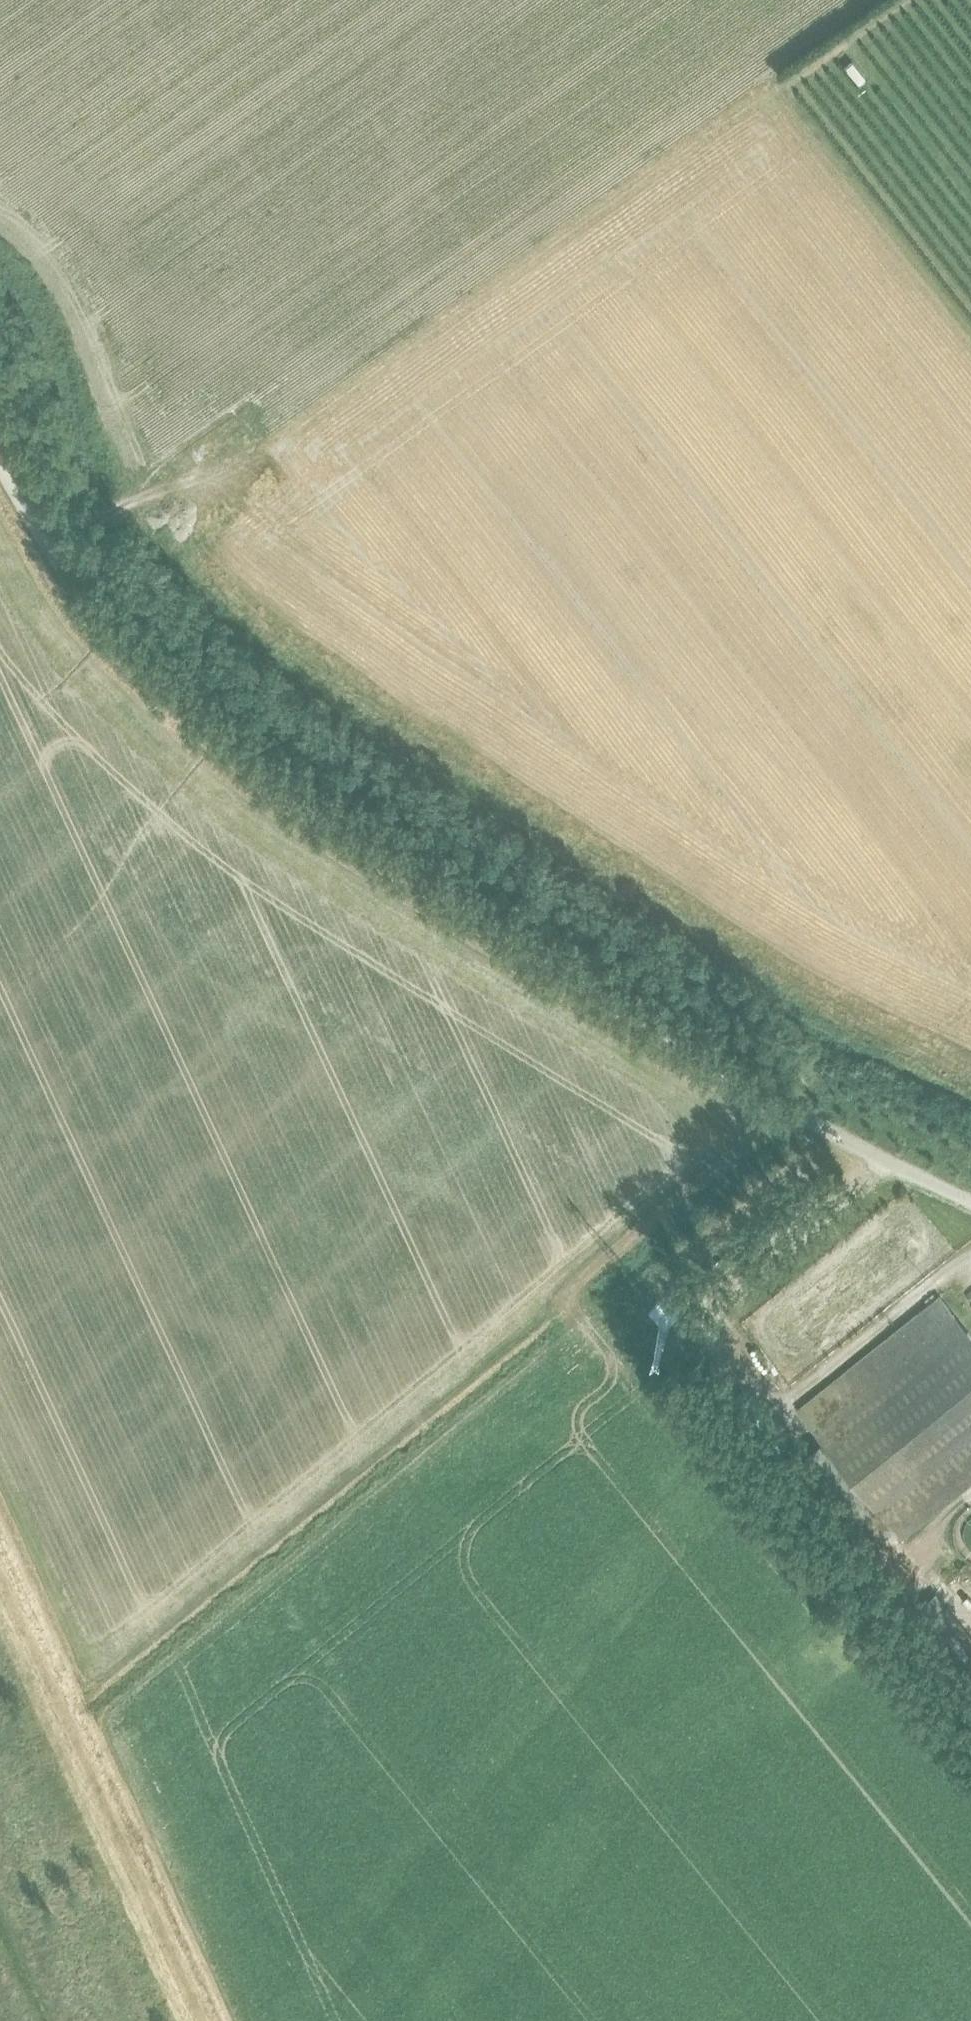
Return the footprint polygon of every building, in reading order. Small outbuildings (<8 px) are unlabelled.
[(940,1296),(799,1409),(903,1538),(970,1483),(970,1335),(940,1296)] [(742,1340),(751,1335),(741,1319),(733,1324),(742,1340)] [(955,1674),(970,1661),(970,1641),(934,1595),(909,1616),(955,1674)]
